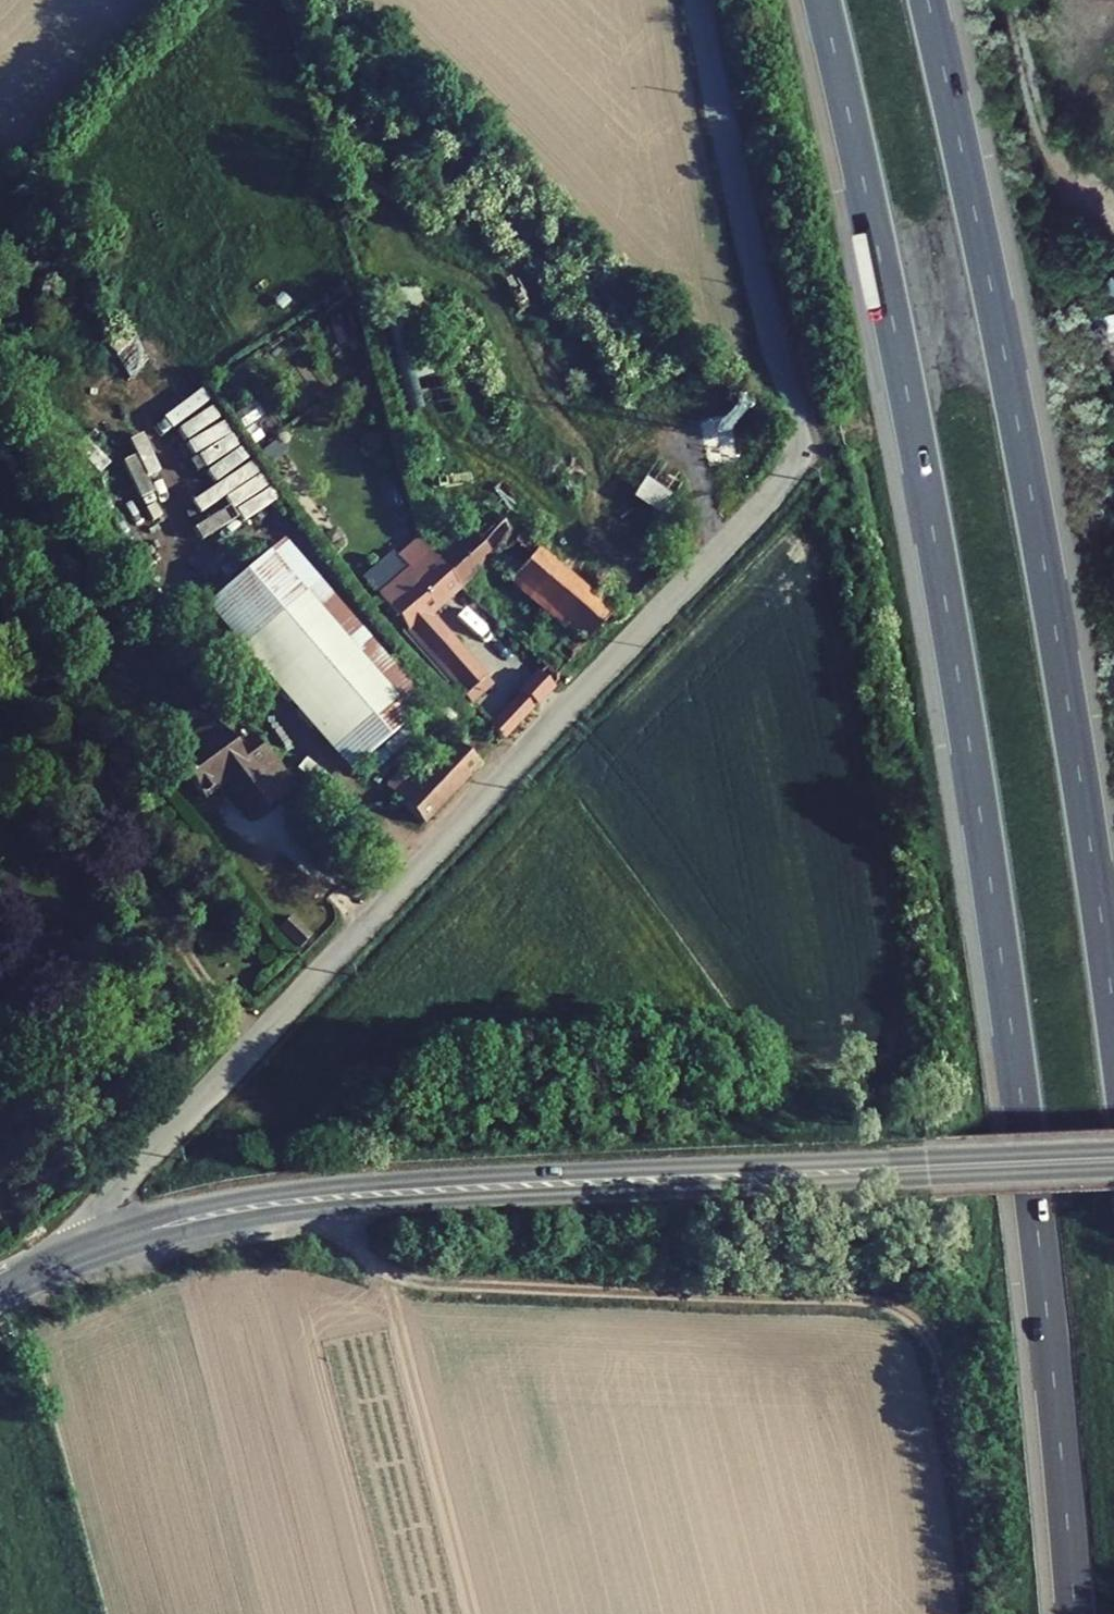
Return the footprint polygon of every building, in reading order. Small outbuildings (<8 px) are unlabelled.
[(407,379),(434,373),(420,320),(429,318),(420,283),(385,292),(407,379)] [(227,494),(243,520),(277,498),(215,403),(178,426),(215,483),(192,498),(201,511),(227,494)] [(690,455),(681,470),(657,455),(632,494),(657,510),(670,491),(695,507),(717,471),(690,455)] [(116,486),(103,497),(145,546),(167,527),(113,462),(103,470),(116,486)] [(681,523),(689,505),(669,496),(660,513),(681,523)] [(444,502),(409,533),(442,568),(473,539),(539,598),(533,603),(546,614),(525,636),(538,647),(588,590),(522,528),(530,521),(509,503),(487,525),(474,512),(462,522),(444,502)] [(389,552),(359,580),(450,681),(473,661),(467,651),(414,592),(442,568),(409,533),(402,524),(384,540),(389,552)] [(260,530),(182,598),(326,762),(404,694),(260,530)] [(539,669),(490,722),(506,738),(555,685),(539,669)] [(173,721),(151,738),(179,773),(201,757),(230,795),(253,777),(190,696),(167,714),(173,721)] [(387,748),(371,764),(401,795),(459,737),(439,716),(431,724),(423,714),(406,730),(416,740),(396,758),(387,748)]
